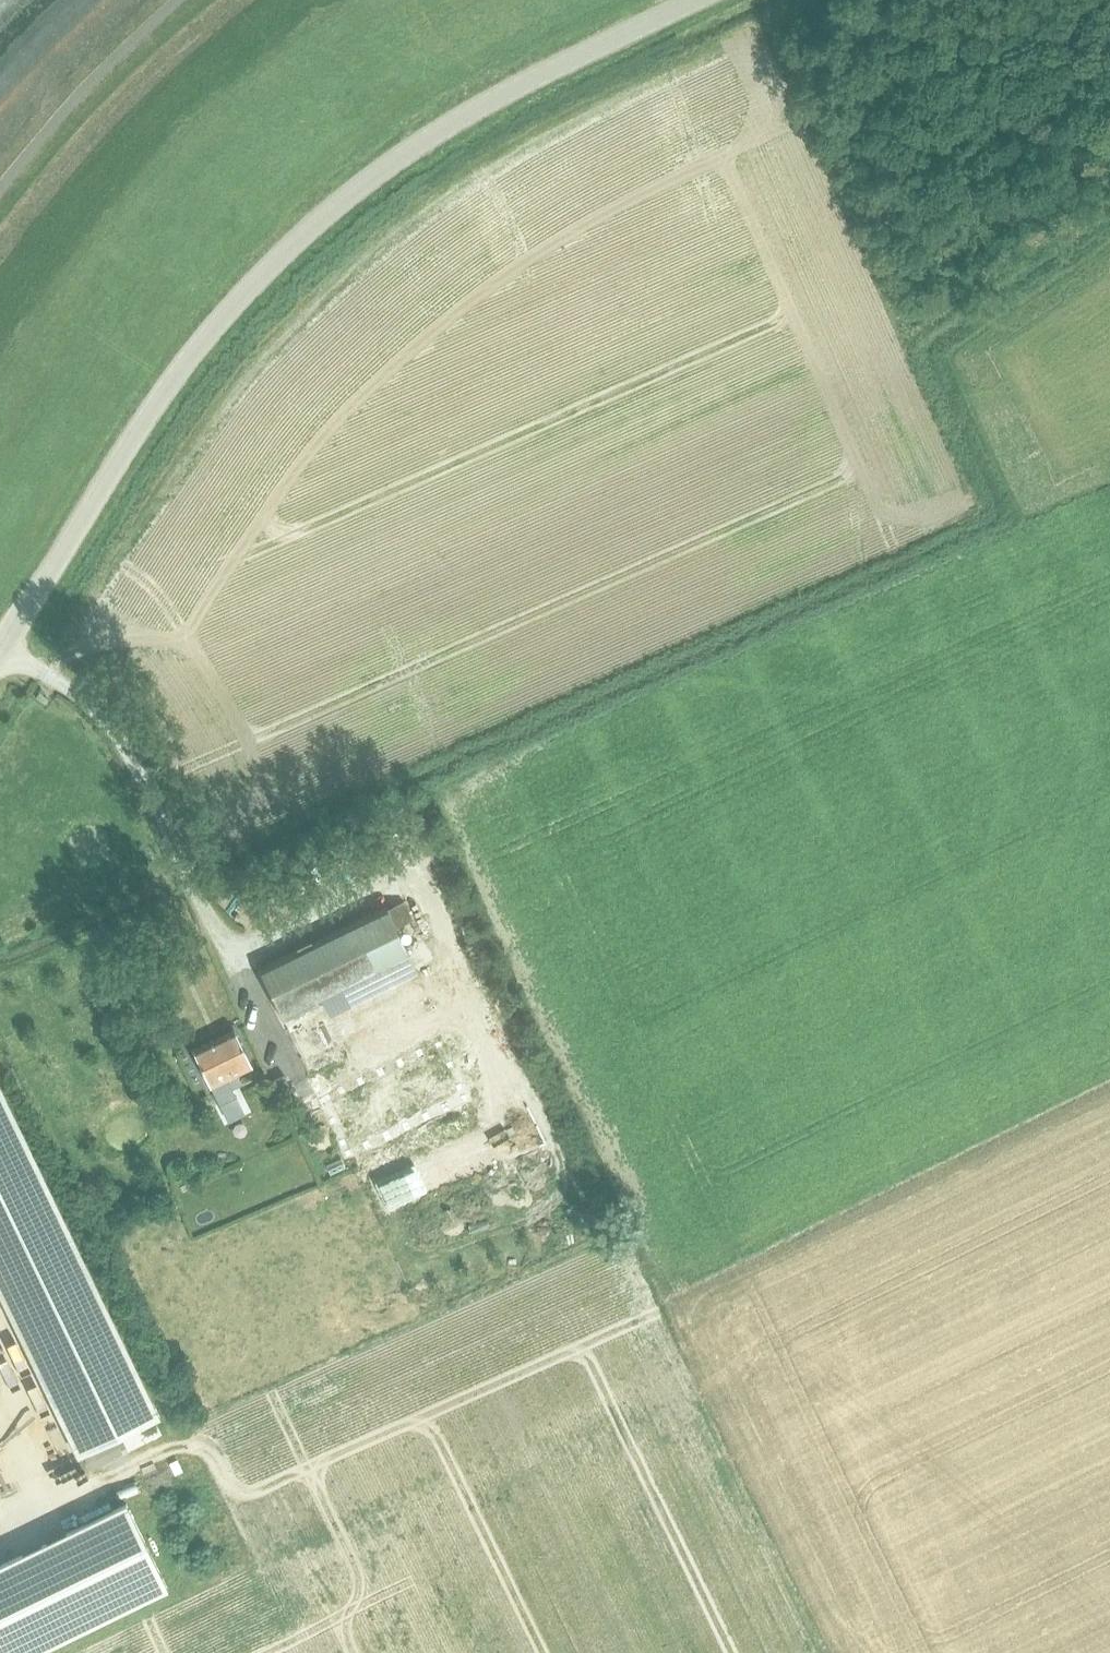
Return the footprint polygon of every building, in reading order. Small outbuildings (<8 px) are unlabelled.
[(36,697),(45,704),(49,699),(40,692),(36,697)] [(395,929),(413,920),(404,901),(386,910),(385,907),(259,969),(284,1021),(410,959),(395,929)] [(364,1018),(412,982),(400,967),(352,1003),(364,1018)] [(193,1050),(211,1088),(252,1068),(234,1030),(193,1050)] [(310,1074),(333,1122),(364,1107),(341,1059),(310,1074)] [(77,1455),(158,1416),(0,1087),(0,1296),(77,1455)] [(18,1390),(4,1396),(27,1447),(41,1441),(18,1390)] [(0,1565),(0,1652),(36,1652),(168,1589),(127,1503),(48,1542),(0,1565)]
